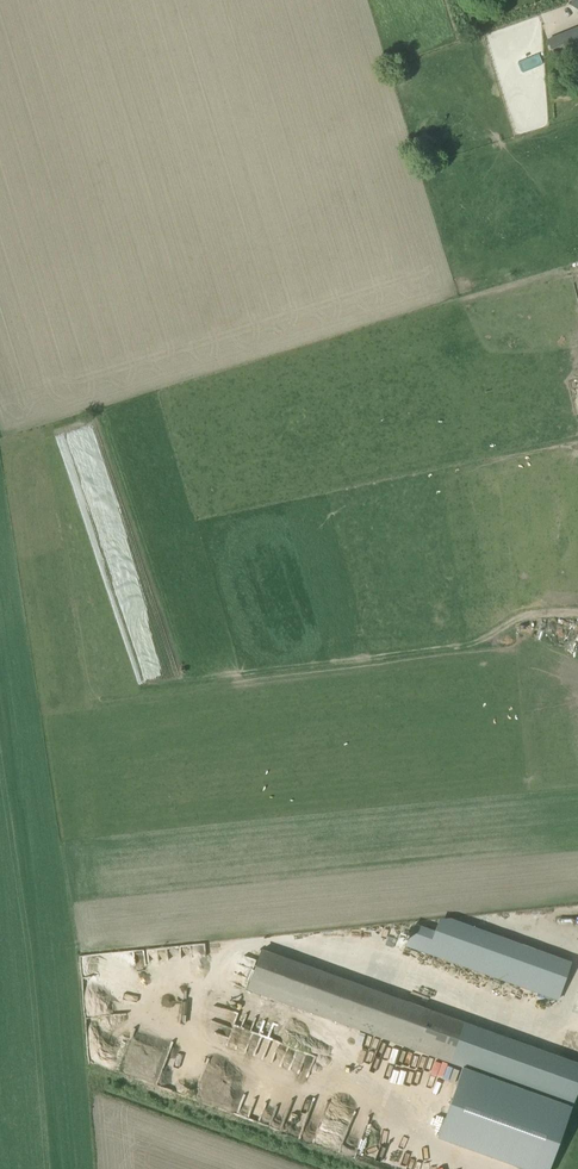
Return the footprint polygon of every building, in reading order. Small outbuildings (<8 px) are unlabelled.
[(577,47),(577,25),(546,39),(554,57),(577,47)] [(410,920),(401,946),(558,997),(571,958),(435,913),(430,927),(410,920)] [(577,1088),(577,1063),(262,950),(248,988),(423,1050),(463,1065),(446,1112),(437,1135),(531,1168),(549,1168),(572,1104),(577,1088)] [(260,1026),(261,1018),(247,1017),(246,1024),(260,1026)]
